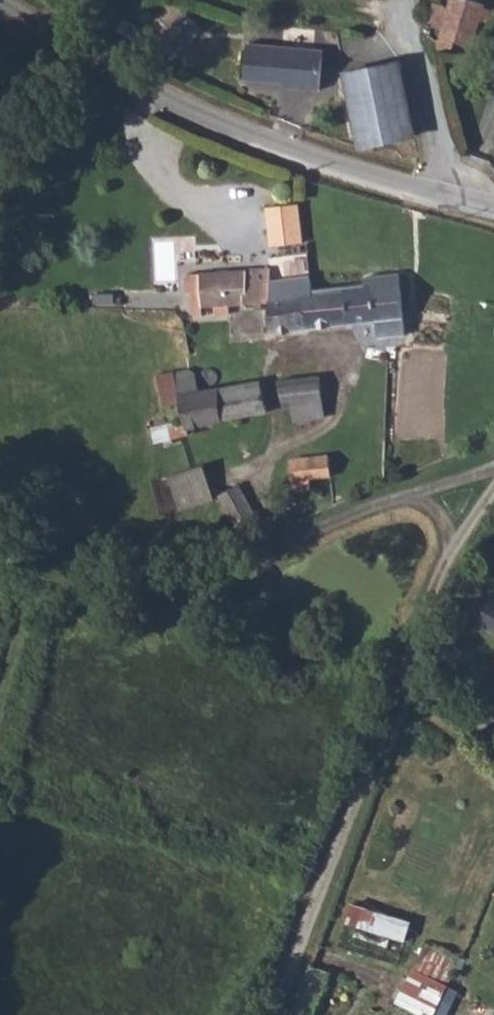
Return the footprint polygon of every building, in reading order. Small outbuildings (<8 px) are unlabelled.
[(440,40),(457,45),(468,49),(483,6),(466,0),(453,0),(449,9),(444,29),(440,40)] [(429,25),(444,29),(449,9),(434,5),(429,25)] [(308,44),(309,29),(291,27),(290,42),(308,44)] [(440,40),(437,48),(454,53),(457,45),(440,40)] [(248,41),(242,74),(283,78),(282,85),(318,90),(322,50),(248,41)] [(396,57),(342,71),(358,143),(412,131),(396,57)] [(264,206),(266,232),(276,232),(277,246),(299,245),(296,204),(264,206)] [(276,232),(266,232),(267,248),(277,246),(276,232)] [(186,297),(190,310),(200,310),(213,309),(213,319),(226,318),(227,308),(268,307),(269,333),(308,331),(306,293),(310,293),(308,279),(267,281),(266,269),(182,274),(184,297),(186,297)] [(310,293),(306,293),(308,331),(373,322),(377,339),(405,335),(396,277),(370,281),(370,286),(310,293)] [(200,310),(190,310),(191,320),(201,319),(200,310)] [(265,415),(260,384),(199,396),(193,378),(187,372),(173,376),(182,408),(172,410),(174,425),(170,426),(174,443),(191,442),(189,432),(265,415)] [(311,379),(280,384),(283,411),(291,411),(292,425),(325,420),(321,378),(311,379)] [(330,459),(288,464),(292,492),(311,491),(310,480),(333,479),(330,459)] [(200,469),(167,476),(176,511),(209,503),(200,469)] [(238,489),(217,501),(235,535),(239,533),(257,524),(238,489)] [(476,618),(493,628),(493,593),(491,591),(476,618)] [(346,923),(408,938),(413,915),(352,901),(346,923)] [(428,946),(416,970),(450,987),(463,963),(428,946)] [(416,970),(405,994),(439,1011),(450,987),(416,970)]
